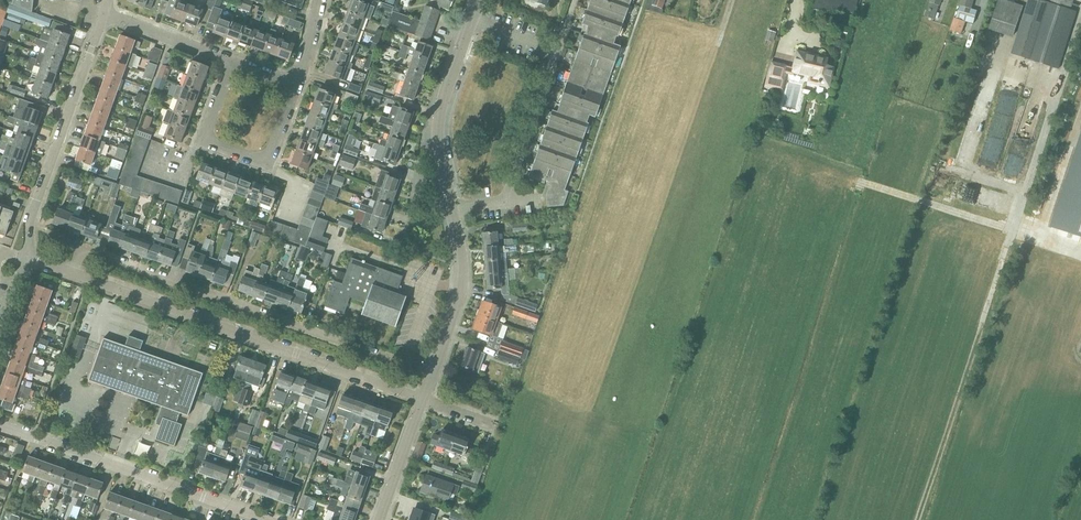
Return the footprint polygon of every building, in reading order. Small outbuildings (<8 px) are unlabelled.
[(9,3),(32,12),(34,0),(10,0),(9,3)] [(128,1),(150,10),(154,0),(129,0),(128,1)] [(169,3),(162,0),(158,13),(164,15),(164,14),(168,4),(169,3)] [(171,17),(171,18),(184,22),(190,6),(177,1),(178,0),(170,0),(169,3),(168,4),(164,14),(171,17)] [(206,8),(212,11),(214,7),(216,0),(209,0),(206,8)] [(250,0),(244,0),(241,9),(250,12),(253,3),(254,1),(250,0)] [(277,0),(301,9),(305,0),(277,0)] [(354,0),(352,0),(348,12),(363,18),(368,6),(354,0)] [(435,6),(448,11),(452,0),(438,0),(435,6)] [(562,206),(567,191),(564,190),(589,120),(587,119),(588,115),(594,117),(620,46),(613,44),(614,39),(616,40),(630,0),(589,0),(581,24),(586,26),(555,111),(552,110),(527,177),(543,183),(544,180),(549,182),(548,185),(549,185),(545,195),(546,207),(562,206)] [(652,5),(661,8),(664,0),(654,0),(652,5)] [(810,10),(809,16),(819,17),(820,10),(855,13),(858,0),(813,0),(810,10)] [(930,2),(925,16),(935,20),(939,5),(940,6),(942,0),(931,0),(930,2)] [(1007,0),(999,0),(989,29),(1014,38),(1024,6),(1007,0)] [(1011,54),(1026,58),(1059,69),(1078,12),(1071,10),(1075,0),(1051,0),(1050,3),(1044,1),(1042,0),(1029,0),(1011,54)] [(7,13),(9,14),(7,18),(20,23),(22,18),(49,28),(52,20),(9,4),(7,10),(7,13)] [(391,15),(393,8),(381,4),(379,10),(391,15)] [(957,18),(955,18),(950,30),(962,34),(966,22),(974,24),(978,10),(960,5),(957,18)] [(203,11),(190,6),(184,22),(197,27),(203,11)] [(212,11),(208,22),(216,25),(213,33),(226,38),(232,22),(219,18),(222,10),(214,7),(212,11)] [(420,22),(393,12),(387,26),(428,41),(439,13),(425,8),(420,22)] [(265,10),(262,16),(270,19),(275,21),(277,14),(272,12),(265,10)] [(343,24),(359,30),(363,18),(348,12),(343,24)] [(232,22),(226,38),(234,41),(233,43),(238,45),(238,43),(244,27),(247,20),(234,16),(232,22)] [(299,30),(302,23),(290,19),(287,25),(299,30)] [(338,37),(354,43),(359,30),(343,24),(338,37)] [(244,27),(238,43),(250,48),(256,32),(244,27)] [(51,37),(46,36),(44,41),(55,45),(66,49),(71,36),(54,30),(51,37)] [(768,30),(765,40),(773,42),(776,33),(768,30)] [(269,36),(263,52),(275,57),(281,41),(283,36),(271,31),(269,36)] [(256,32),(250,48),(263,52),(269,36),(256,32)] [(135,40),(121,35),(116,48),(130,53),(132,46),(139,49),(141,43),(135,40)] [(845,46),(847,38),(838,36),(836,44),(845,46)] [(334,49),(350,55),(355,57),(359,45),(354,43),(338,37),(334,49)] [(35,45),(41,47),(39,53),(62,61),(66,49),(55,45),(44,41),(37,38),(35,45)] [(288,62),(294,46),(281,41),(275,57),(288,62)] [(408,54),(413,56),(427,61),(431,48),(418,43),(415,50),(402,45),(400,51),(408,54)] [(158,63),(163,50),(154,47),(152,52),(150,51),(147,60),(158,63)] [(112,60),(126,65),(126,66),(132,68),(137,55),(130,53),(116,48),(112,60)] [(350,55),(334,49),(329,62),(351,70),(353,65),(347,63),(350,55)] [(408,54),(400,51),(398,57),(406,60),(408,54)] [(807,74),(807,77),(806,77),(807,78),(807,79),(807,80),(808,80),(809,80),(827,85),(832,66),(826,65),(828,59),(814,55),(813,56),(807,55),(808,54),(798,51),(793,71),(807,74)] [(57,73),(62,61),(39,53),(37,59),(30,57),(28,63),(57,73)] [(169,67),(173,55),(166,53),(162,65),(169,67)] [(413,56),(409,69),(422,73),(427,61),(413,56)] [(126,65),(112,60),(107,73),(121,78),(126,66),(126,65)] [(771,61),(766,83),(781,87),(786,65),(771,61)] [(208,68),(192,62),(187,75),(203,81),(208,68)] [(329,62),(325,74),(341,80),(347,82),(351,70),(329,62)] [(28,63),(26,70),(38,74),(36,79),(36,80),(53,86),(57,73),(28,63)] [(145,72),(154,75),(158,66),(148,63),(145,72)] [(391,78),(404,82),(418,87),(421,78),(422,73),(409,69),(406,75),(393,71),(391,78)] [(154,75),(145,72),(144,77),(153,80),(154,75)] [(121,78),(107,73),(103,85),(117,90),(121,78)] [(187,75),(183,87),(199,94),(203,81),(187,75)] [(27,90),(32,92),(48,98),(53,86),(36,80),(36,79),(30,77),(26,90),(14,85),(11,92),(25,97),(27,90)] [(163,80),(158,78),(154,87),(163,90),(167,81),(163,80)] [(383,94),(385,87),(369,82),(367,89),(383,94)] [(404,82),(399,95),(413,100),(418,87),(404,82)] [(361,88),(349,84),(347,90),(359,94),(361,88)] [(98,97),(113,103),(117,90),(103,85),(98,97)] [(173,98),(178,99),(178,100),(194,106),(199,94),(183,87),(178,85),(173,98)] [(314,103),(330,109),(330,108),(334,110),(337,111),(339,106),(332,103),(335,96),(319,90),(314,103)] [(382,97),(366,91),(364,98),(379,104),(382,97)] [(346,93),(343,99),(356,104),(358,97),(346,93)] [(157,98),(151,96),(149,102),(154,105),(157,98)] [(94,110),(108,115),(113,103),(98,97),(94,110)] [(16,112),(14,118),(38,126),(43,113),(36,111),(38,104),(21,98),(16,112)] [(194,106),(178,100),(173,112),(190,118),(194,106)] [(330,122),(334,110),(330,108),(330,109),(314,103),(309,115),(326,121),(330,122)] [(389,119),(389,120),(408,126),(413,113),(399,108),(393,106),(390,114),(389,119)] [(89,122),(104,128),(108,115),(94,110),(89,122)] [(168,110),(163,123),(169,125),(185,131),(190,118),(173,112),(168,110)] [(352,121),(359,124),(362,115),(355,112),(352,121)] [(144,115),(140,127),(152,132),(154,128),(149,126),(152,118),(144,115)] [(305,128),(321,133),(326,121),(309,115),(305,128)] [(7,123),(19,127),(17,133),(34,138),(38,126),(14,118),(9,116),(7,123)] [(387,125),(393,127),(390,135),(403,139),(408,126),(389,120),(389,119),(381,116),(379,123),(387,126),(387,125)] [(85,135),(99,140),(104,128),(89,122),(85,135)] [(136,125),(127,122),(126,127),(135,130),(136,125)] [(164,137),(180,144),(185,131),(169,125),(164,137)] [(137,135),(139,136),(150,140),(152,132),(140,127),(137,135)] [(300,140),(316,146),(323,148),(325,142),(319,140),(321,133),(305,128),(300,140)] [(15,139),(3,135),(1,140),(29,151),(34,138),(17,133),(15,139)] [(80,147),(95,152),(95,153),(101,156),(106,143),(99,140),(85,135),(80,147)] [(137,135),(135,141),(147,146),(150,140),(139,136),(137,135)] [(403,139),(390,135),(388,141),(382,139),(379,146),(399,153),(403,139)] [(11,152),(9,157),(25,163),(29,151),(1,140),(0,142),(0,148),(11,152)] [(295,153),(312,159),(312,158),(317,160),(319,155),(314,153),(316,146),(300,140),(295,153)] [(135,141),(133,147),(145,152),(147,146),(135,141)] [(399,153),(379,146),(376,144),(374,149),(378,151),(375,158),(394,165),(399,153)] [(1053,227),(1080,236),(1080,145),(1077,156),(1053,227)] [(357,158),(359,151),(346,146),(343,153),(357,158)] [(95,152),(80,147),(76,160),(91,165),(95,153),(95,152)] [(128,150),(118,147),(115,158),(124,161),(128,150)] [(133,147),(131,153),(143,158),(145,152),(133,147)] [(131,153),(129,159),(141,164),(143,158),(131,153)] [(291,165),(307,171),(312,159),(295,153),(291,165)] [(12,173),(10,179),(18,182),(25,163),(9,157),(4,156),(0,167),(0,169),(12,173)] [(340,162),(339,165),(353,170),(354,167),(356,160),(342,156),(340,162)] [(129,159),(126,165),(139,170),(141,164),(129,159)] [(203,164),(197,180),(209,185),(215,168),(203,164)] [(126,165),(124,171),(137,176),(139,170),(126,165)] [(110,173),(108,172),(106,177),(117,181),(121,171),(111,168),(110,173)] [(215,168),(209,185),(214,186),(211,192),(220,195),(222,189),(228,173),(215,168)] [(375,187),(376,187),(381,189),(395,194),(399,180),(391,178),(392,175),(380,170),(375,187)] [(124,171),(120,184),(120,185),(122,185),(133,189),(137,176),(124,171)] [(222,189),(220,195),(232,200),(234,194),(240,178),(228,173),(222,189)] [(327,190),(329,185),(332,176),(325,173),(322,181),(317,179),(314,185),(327,190)] [(92,175),(89,182),(99,186),(102,179),(92,175)] [(332,185),(342,189),(346,179),(335,175),(332,185)] [(84,181),(70,176),(67,186),(81,190),(84,181)] [(139,191),(143,178),(137,176),(133,189),(139,191)] [(146,193),(150,180),(143,178),(139,191),(146,193)] [(240,178),(234,194),(246,199),(252,183),(240,178)] [(99,186),(111,190),(109,196),(116,199),(120,185),(102,179),(99,186)] [(152,195),(156,182),(150,180),(146,193),(152,195)] [(159,197),(163,185),(156,182),(152,195),(159,197)] [(252,183),(246,199),(259,204),(264,187),(252,183)] [(169,187),(163,185),(159,197),(165,200),(169,187)] [(313,190),(312,192),(322,195),(325,196),(327,190),(314,185),(313,190)] [(172,202),(176,189),(169,187),(165,200),(172,202)] [(271,208),(277,192),(264,187),(259,204),(271,208)] [(376,202),(390,207),(395,194),(381,189),(376,187),(372,200),(376,202)] [(182,191),(176,189),(172,202),(178,204),(182,191)] [(186,189),(185,192),(182,203),(189,205),(193,192),(186,189)] [(312,192),(310,198),(320,202),(322,203),(324,199),(325,196),(322,195),(312,192)] [(76,206),(79,198),(73,196),(70,203),(76,206)] [(79,198),(76,206),(82,208),(85,200),(79,198)] [(310,198),(307,205),(317,208),(320,209),(322,203),(320,202),(310,198)] [(366,213),(372,215),(385,220),(390,207),(376,202),(373,208),(361,204),(359,211),(366,213)] [(112,213),(106,228),(113,230),(108,244),(121,248),(128,228),(132,217),(125,215),(123,222),(122,225),(116,223),(118,215),(121,207),(115,205),(112,213)] [(307,205),(305,211),(315,215),(317,215),(320,209),(317,208),(307,205)] [(14,211),(0,207),(0,233),(5,235),(14,211)] [(58,209),(53,224),(68,229),(73,214),(58,209)] [(226,217),(232,219),(232,220),(237,221),(239,218),(233,216),(234,213),(228,211),(226,217)] [(305,211),(303,217),(313,221),(315,222),(317,217),(317,215),(315,215),(305,211)] [(366,213),(362,226),(381,233),(385,220),(372,215),(366,213)] [(87,219),(73,214),(68,229),(82,234),(87,219)] [(87,219),(82,234),(96,239),(101,224),(94,222),(96,217),(89,214),(87,219)] [(132,217),(129,224),(135,226),(138,219),(132,217)] [(303,217),(300,223),(311,227),(313,228),(315,222),(313,221),(303,217)] [(315,222),(313,228),(309,238),(327,244),(329,239),(323,237),(328,221),(317,217),(315,222)] [(237,221),(237,224),(243,226),(250,228),(251,226),(252,223),(245,220),(239,218),(237,221)] [(338,224),(344,227),(352,229),(354,223),(340,218),(338,224)] [(272,221),(267,234),(275,236),(279,223),(272,221)] [(279,223),(275,236),(281,238),(285,225),(279,223)] [(295,240),(301,243),(300,245),(306,247),(306,246),(308,242),(309,238),(313,228),(311,227),(300,223),(298,230),(295,240)] [(513,232),(528,231),(527,223),(512,225),(513,232)] [(152,236),(140,232),(133,252),(145,257),(154,233),(157,226),(150,224),(147,231),(153,233),(152,236)] [(285,225),(281,238),(287,240),(292,228),(285,225)] [(157,226),(154,233),(145,257),(158,261),(163,248),(167,238),(166,237),(165,240),(159,238),(160,236),(163,228),(157,226)] [(133,252),(140,232),(128,228),(121,248),(133,252)] [(298,230),(292,228),(287,240),(300,245),(301,243),(295,240),(298,230)] [(483,229),(483,234),(481,234),(483,247),(497,246),(495,228),(483,229)] [(180,239),(177,246),(171,243),(173,240),(176,233),(169,230),(166,237),(167,238),(163,248),(158,261),(171,266),(175,255),(181,257),(187,241),(180,239)] [(272,238),(253,232),(248,245),(255,248),(258,239),(270,244),(272,238)] [(225,259),(231,242),(225,240),(218,260),(211,280),(224,285),(228,273),(234,275),(238,264),(231,261),(230,263),(223,261),(224,259),(225,259)] [(306,246),(323,253),(324,253),(326,248),(308,242),(306,246)] [(186,272),(198,276),(207,251),(202,249),(200,254),(193,251),(195,246),(188,244),(183,258),(190,260),(186,272)] [(207,251),(198,276),(211,280),(218,260),(212,258),(213,253),(214,247),(209,245),(207,251)] [(500,260),(506,260),(508,260),(507,252),(517,251),(517,245),(513,245),(505,246),(497,247),(497,246),(483,247),(484,262),(500,260)] [(299,254),(307,257),(310,249),(302,246),(299,254)] [(320,262),(322,263),(321,267),(328,269),(333,256),(326,253),(324,253),(323,253),(320,262)] [(334,281),(325,307),(345,313),(350,297),(365,302),(361,314),(395,327),(406,297),(396,293),(402,277),(364,263),(365,261),(362,260),(362,262),(351,258),(342,284),(334,281)] [(500,260),(484,262),(485,275),(508,273),(520,272),(522,272),(522,268),(515,269),(515,268),(507,269),(506,260),(500,260)] [(253,273),(246,270),(239,291),(251,295),(259,275),(260,272),(263,264),(262,264),(260,269),(255,267),(253,273)] [(263,264),(260,272),(264,273),(266,274),(268,266),(263,264)] [(277,282),(271,280),(264,300),(276,304),(281,290),(287,273),(281,271),(277,282)] [(516,279),(518,278),(520,274),(520,272),(508,273),(485,275),(486,289),(500,288),(501,294),(502,294),(500,300),(536,312),(538,305),(518,298),(509,294),(508,280),(516,279)] [(287,273),(281,290),(276,304),(289,309),(296,290),(300,277),(299,277),(295,289),(288,286),(290,282),(291,283),(293,275),(287,273)] [(264,277),(259,275),(251,295),(264,300),(271,280),(270,279),(268,285),(261,283),(264,277)] [(300,277),(296,290),(289,309),(301,313),(309,291),(303,289),(306,279),(300,277)] [(33,298),(48,304),(52,291),(38,286),(33,298)] [(29,311),(43,316),(48,304),(33,298),(29,311)] [(499,308),(482,302),(478,315),(495,322),(499,308)] [(514,308),(512,315),(526,320),(536,323),(537,319),(538,316),(528,313),(514,308)] [(43,316),(29,311),(24,323),(39,329),(42,321),(55,326),(57,321),(48,318),(43,316)] [(478,315),(473,329),(490,335),(497,338),(502,324),(495,322),(478,315)] [(39,329),(24,323),(20,336),(34,341),(39,329)] [(77,335),(69,356),(79,360),(86,338),(77,335)] [(34,341),(20,336),(15,348),(30,353),(33,346),(47,351),(48,346),(39,343),(34,341)] [(155,424),(160,426),(155,439),(174,446),(182,425),(177,423),(180,413),(188,415),(203,373),(151,355),(145,353),(140,351),(144,341),(129,336),(125,346),(104,338),(89,380),(161,406),(156,422),(155,424)] [(499,351),(521,358),(524,349),(502,341),(499,351)] [(25,366),(30,368),(43,372),(45,368),(34,364),(36,356),(30,353),(15,348),(11,361),(26,366),(25,366)] [(484,354),(466,348),(460,366),(477,372),(484,354)] [(499,352),(497,358),(518,366),(518,365),(520,360),(520,359),(499,352)] [(238,387),(234,402),(239,403),(243,389),(253,361),(241,357),(234,378),(240,380),(237,387),(238,387)] [(26,366),(11,361),(6,373),(21,378),(25,366),(26,366)] [(253,361),(243,389),(239,403),(238,406),(243,408),(244,406),(247,407),(252,392),(250,391),(252,384),(262,388),(265,379),(262,378),(266,366),(253,361)] [(30,368),(29,372),(42,377),(43,372),(30,368)] [(281,371),(276,386),(271,400),(283,405),(284,404),(285,400),(294,376),(281,371)] [(6,373),(2,385),(30,396),(34,397),(36,392),(24,388),(27,380),(21,378),(6,373)] [(294,376),(285,400),(284,404),(290,406),(292,400),(298,402),(306,380),(294,376)] [(299,401),(305,404),(302,411),(308,413),(318,385),(306,380),(298,402),(299,402),(299,401)] [(0,391),(0,399),(2,400),(0,407),(0,408),(12,412),(15,405),(12,403),(14,397),(20,399),(21,398),(29,400),(30,396),(2,385),(0,391)] [(318,385),(308,413),(314,415),(317,407),(324,410),(327,403),(325,402),(330,389),(318,385)] [(213,407),(217,396),(206,393),(203,403),(213,407)] [(338,408),(336,414),(345,417),(348,419),(355,398),(343,394),(338,408)] [(217,396),(213,407),(211,412),(219,414),(224,399),(217,396)] [(347,421),(348,421),(346,426),(352,428),(353,423),(354,423),(359,425),(367,402),(355,398),(348,419),(347,421)] [(367,402),(359,425),(361,425),(367,427),(368,428),(365,434),(370,435),(380,407),(367,402)] [(380,407),(370,435),(376,437),(379,429),(386,432),(388,425),(387,424),(392,411),(380,407)] [(255,426),(260,412),(253,409),(248,423),(255,426)] [(259,428),(262,430),(263,428),(267,430),(270,422),(266,421),(268,414),(261,412),(256,427),(259,428)] [(286,436),(288,430),(280,427),(278,433),(286,436)] [(286,436),(286,437),(298,441),(301,433),(289,429),(288,430),(286,436)] [(434,434),(430,444),(449,451),(455,435),(441,430),(439,436),(434,434)] [(469,440),(455,435),(449,451),(470,458),(473,450),(466,448),(469,440)] [(319,449),(326,451),(331,438),(323,436),(319,449)] [(312,437),(309,446),(315,448),(319,439),(312,437)] [(285,440),(282,447),(292,451),(295,444),(285,440)] [(195,459),(204,462),(200,472),(213,477),(222,450),(216,447),(214,454),(208,452),(208,451),(207,449),(206,448),(207,445),(200,442),(195,459)] [(295,451),(307,455),(304,462),(311,465),(316,451),(297,444),(295,451)] [(344,449),(339,447),(336,455),(342,457),(344,449)] [(366,449),(363,455),(360,463),(373,468),(378,453),(366,449)] [(222,450),(213,477),(225,481),(229,469),(230,469),(232,463),(226,461),(226,459),(225,459),(228,452),(222,450)] [(353,452),(350,460),(360,463),(363,455),(353,452)] [(319,453),(317,460),(334,466),(337,459),(319,453)] [(239,473),(245,475),(241,486),(253,491),(262,464),(263,464),(264,461),(251,456),(250,457),(245,455),(239,473)] [(40,461),(28,456),(22,472),(30,474),(28,481),(25,489),(31,491),(34,483),(33,483),(35,476),(40,461)] [(53,465),(40,461),(35,476),(41,478),(39,485),(40,485),(38,493),(43,495),(46,488),(48,481),(53,465)] [(434,461),(431,468),(442,472),(444,465),(434,461)] [(263,464),(262,464),(253,491),(265,495),(270,480),(272,475),(272,474),(266,472),(268,466),(263,464)] [(66,470),(53,465),(48,481),(55,483),(53,489),(53,490),(50,498),(56,499),(59,491),(61,485),(66,470)] [(453,476),(455,469),(444,465),(442,472),(453,476)] [(478,465),(471,482),(478,484),(485,467),(478,465)] [(5,482),(9,472),(0,469),(0,480),(5,482)] [(67,488),(63,502),(68,504),(71,497),(73,490),(78,475),(66,470),(61,485),(67,488)] [(272,475),(270,480),(265,495),(277,499),(287,472),(281,470),(279,478),(272,475)] [(353,479),(347,476),(345,481),(365,488),(369,476),(356,471),(353,479)] [(287,472),(277,499),(290,504),(294,492),(297,493),(300,486),(291,482),(294,474),(287,472)] [(91,479),(78,475),(73,490),(71,497),(78,499),(75,506),(81,508),(86,494),(85,494),(91,479)] [(330,477),(328,483),(336,485),(342,487),(343,488),(341,494),(347,496),(360,501),(365,488),(345,481),(345,482),(330,477)] [(427,478),(422,492),(433,496),(434,494),(447,499),(449,493),(457,496),(460,487),(453,484),(452,485),(438,480),(438,482),(427,478)] [(104,484),(91,479),(85,494),(86,494),(98,499),(104,484)] [(461,488),(475,493),(477,486),(464,481),(461,488)] [(109,492),(104,508),(116,512),(122,497),(109,492)] [(304,495),(299,508),(307,510),(311,497),(304,495)] [(345,503),(331,498),(329,504),(356,513),(360,501),(347,496),(345,503)] [(122,497),(116,512),(129,517),(135,501),(122,497)] [(129,517),(138,519),(142,519),(147,506),(135,501),(129,517)] [(327,510),(334,512),(332,519),(353,519),(356,513),(329,504),(327,510)] [(142,519),(156,519),(160,510),(147,506),(142,519)] [(415,508),(410,519),(433,519),(435,515),(415,508)] [(172,515),(160,510),(156,519),(170,519),(172,515)]
